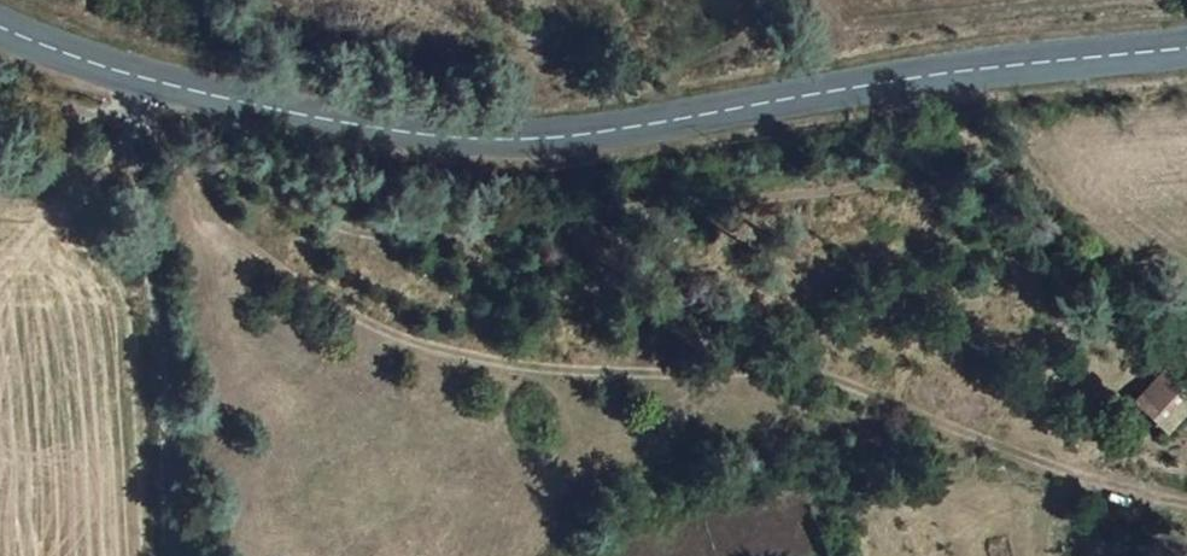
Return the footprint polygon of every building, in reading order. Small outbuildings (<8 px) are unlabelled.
[(1138,402),(1168,429),(1186,409),(1186,397),(1164,375),(1138,402)]
